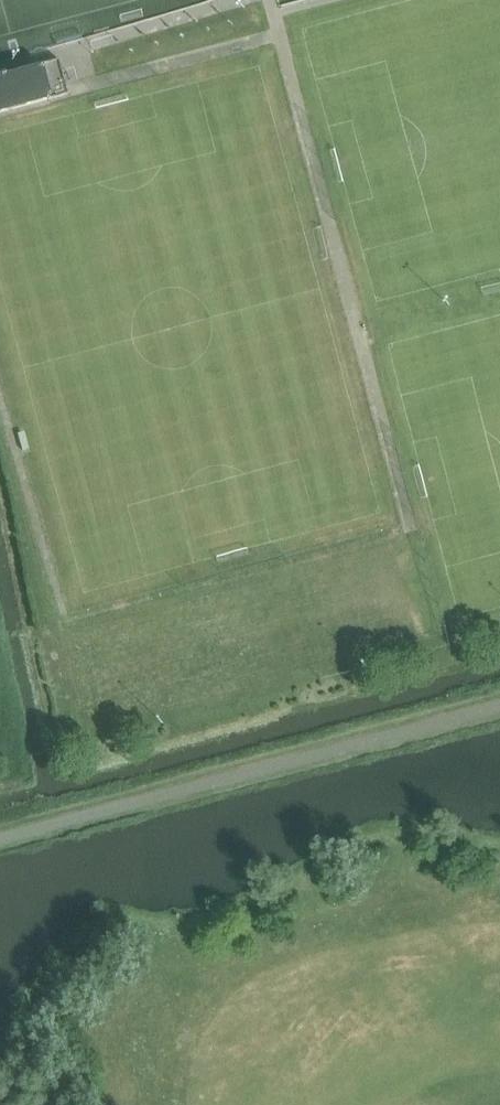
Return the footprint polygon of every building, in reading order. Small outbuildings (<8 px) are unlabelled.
[(0,76),(0,114),(70,95),(60,60),(0,76)] [(28,446),(24,431),(16,433),(21,448),(28,446)]
